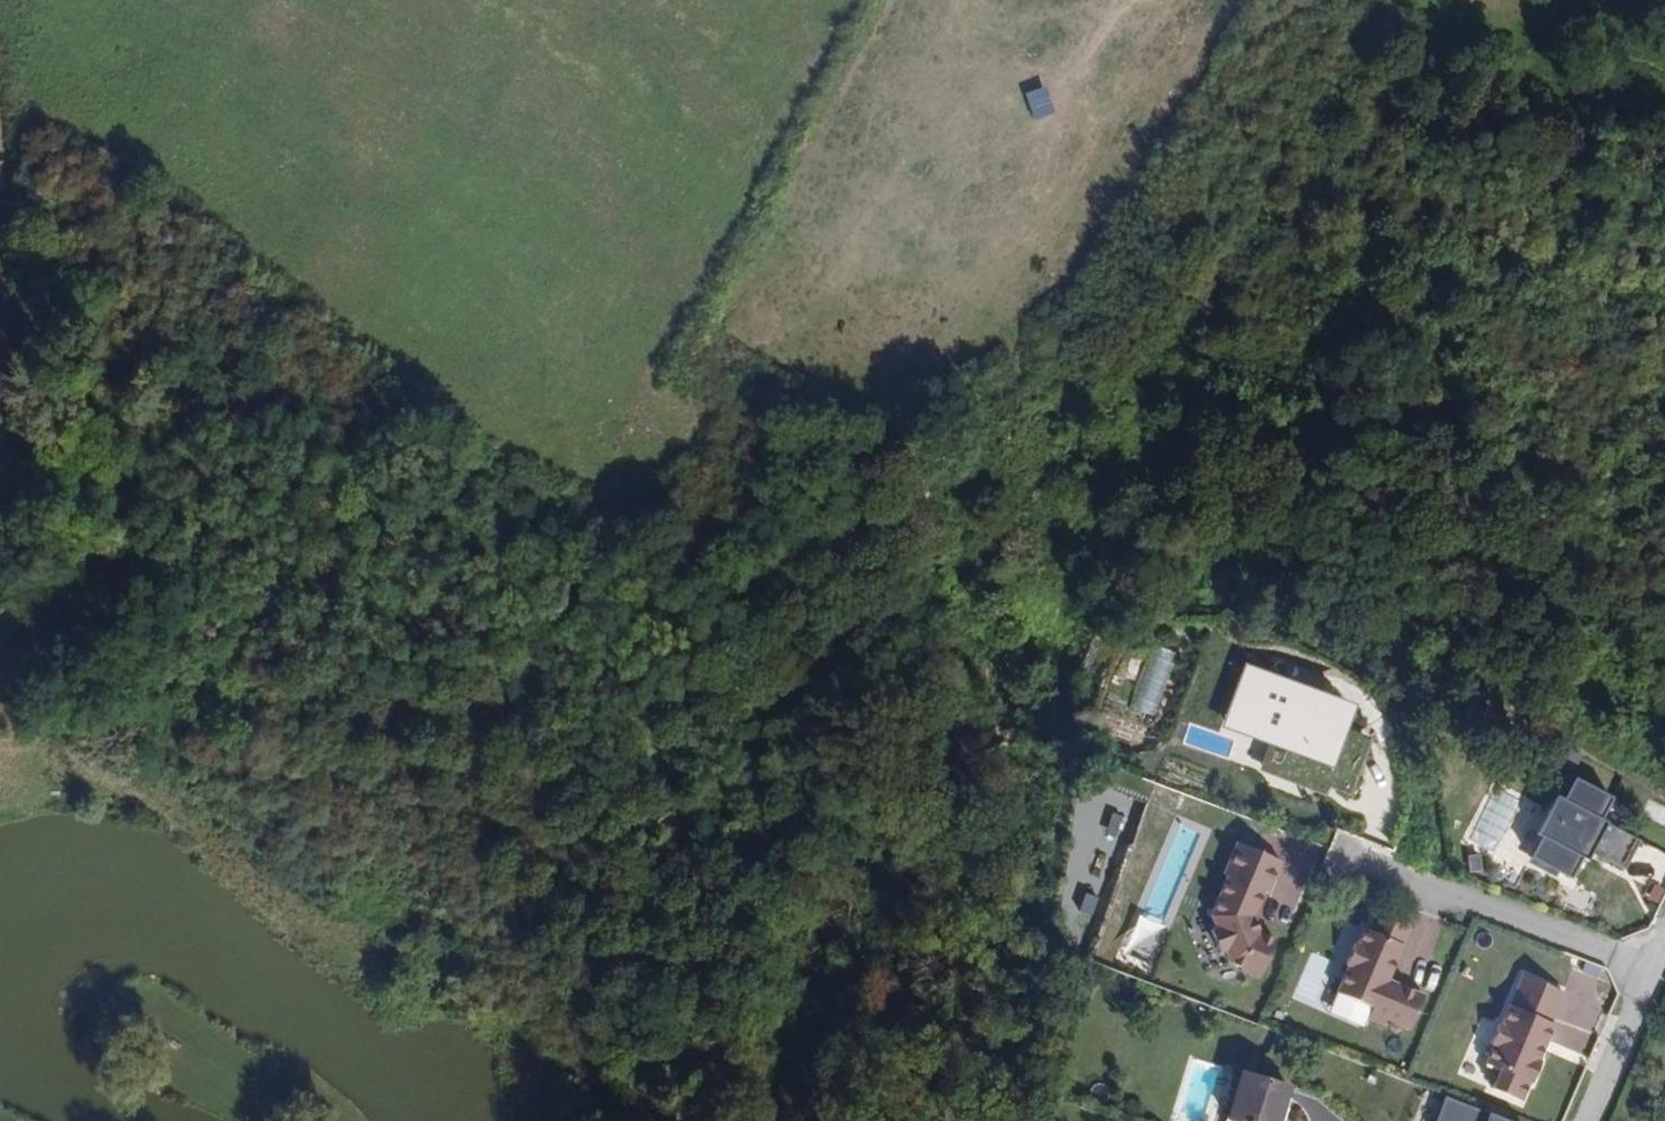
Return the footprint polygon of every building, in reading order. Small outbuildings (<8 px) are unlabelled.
[(1021,92),(1028,119),(1050,114),(1044,87),(1021,92)] [(1367,708),(1253,666),(1230,729),(1276,747),(1345,771),(1358,734),(1367,708)] [(1345,771),(1276,747),(1266,774),(1337,799),(1339,792),(1357,798),(1378,741),(1358,734),(1345,771)] [(1600,801),(1564,782),(1553,802),(1547,798),(1526,838),(1530,840),(1519,859),(1559,881),(1571,859),(1576,862),(1595,826),(1589,823),(1600,801)] [(1151,964),(1206,834),(1182,824),(1126,953),(1151,964)] [(1264,893),(1277,861),(1233,843),(1220,874),(1224,876),(1208,916),(1213,929),(1208,931),(1217,953),(1222,951),(1227,963),(1239,968),(1238,971),(1256,978),(1272,940),(1257,933),(1250,916),(1260,891),(1264,893)] [(1664,869),(1664,856),(1653,851),(1644,871),(1661,878),(1664,869)] [(1373,915),(1365,933),(1360,931),(1354,944),(1351,943),(1342,964),(1345,966),(1333,993),(1369,1008),(1364,1019),(1380,1026),(1383,1020),(1406,1029),(1420,996),(1384,981),(1406,929),(1373,915)] [(1561,992),(1520,975),(1499,1025),(1496,1024),(1488,1043),(1490,1044),(1483,1063),(1497,1069),(1489,1089),(1518,1101),(1526,1081),(1529,1082),(1537,1062),(1535,1061),(1550,1024),(1548,1023),(1561,992)] [(1239,1073),(1226,1116),(1224,1120),(1275,1120),(1287,1088),(1239,1073)]
